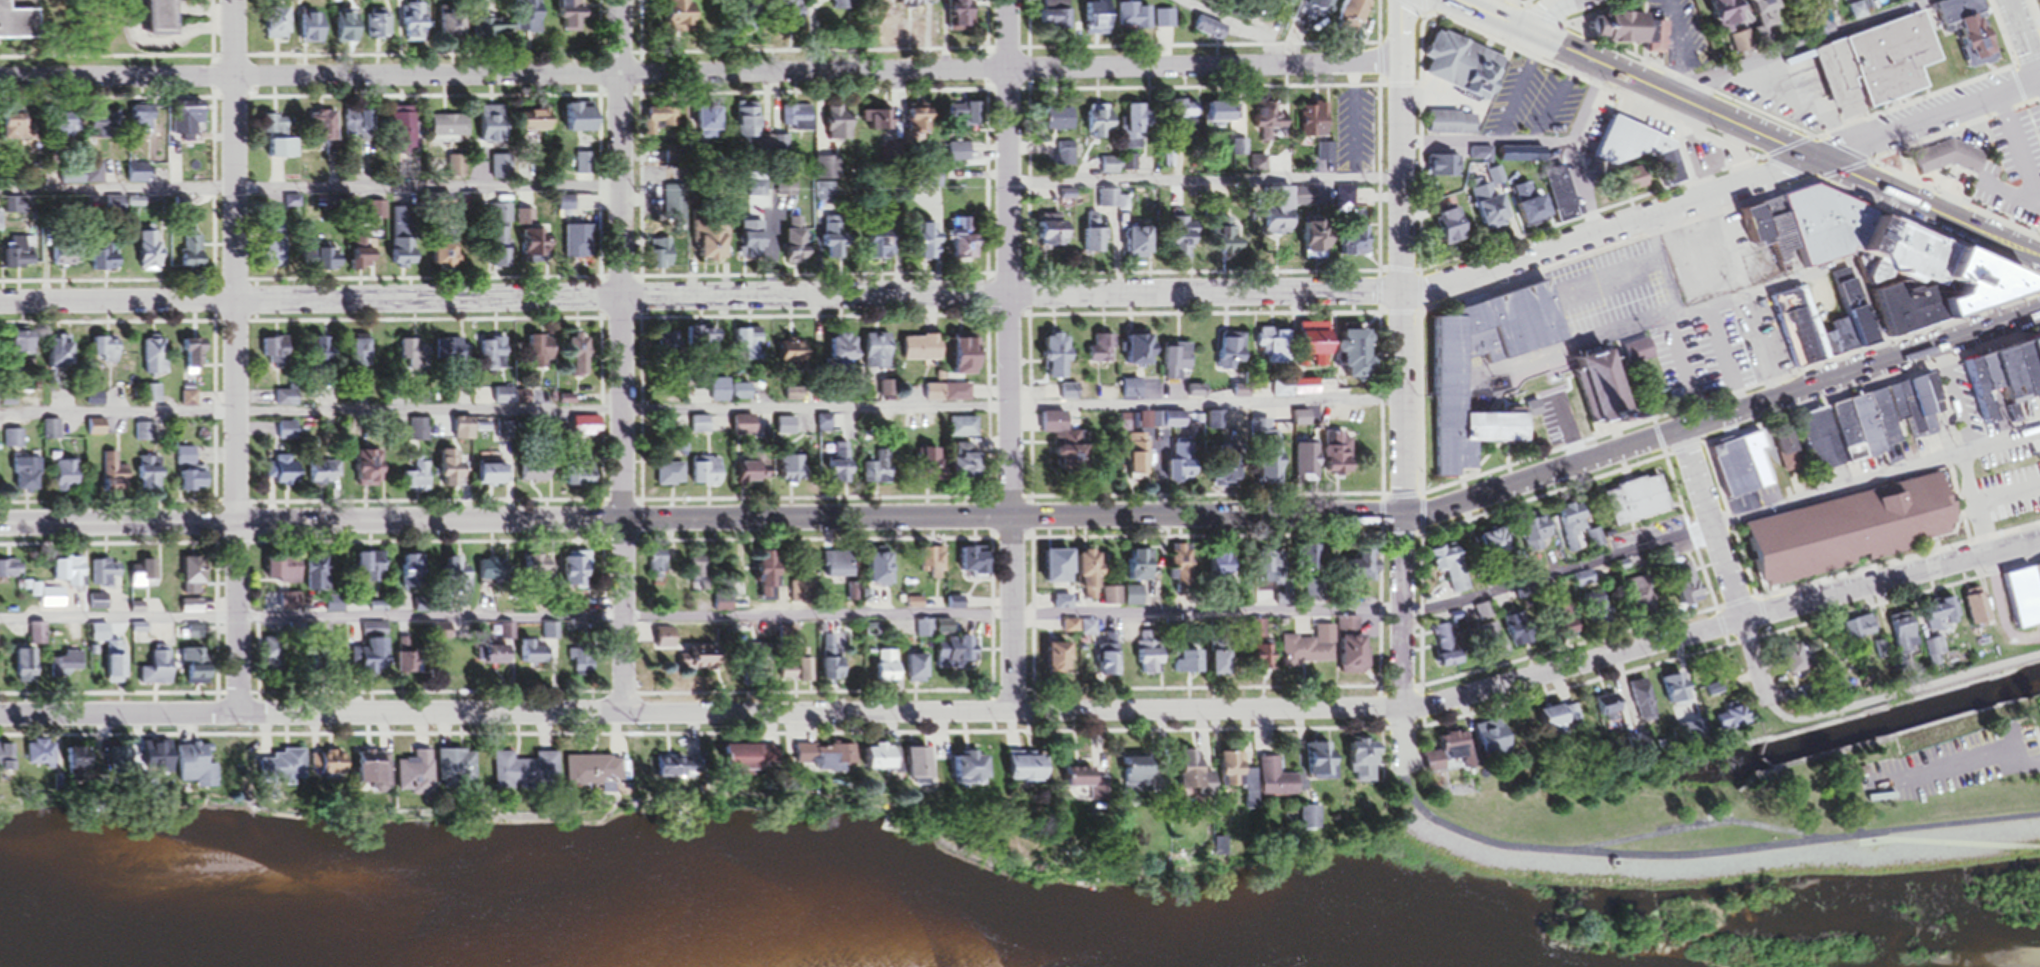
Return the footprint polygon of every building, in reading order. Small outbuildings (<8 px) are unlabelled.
[(42,43),(41,12),(14,13),(14,0),(0,0),(0,43),(42,43)] [(153,40),(180,39),(180,0),(152,0),(153,40)] [(561,34),(588,34),(587,11),(582,11),(582,0),(569,0),(560,0),(561,34)] [(672,29),(681,29),(681,36),(698,35),(696,6),(690,7),(690,0),(670,0),(672,29)] [(866,13),(866,0),(832,0),(832,14),(866,13)] [(952,32),(976,32),(976,0),(952,0),(952,32)] [(1314,8),(1334,12),(1337,0),(1315,0),(1314,8)] [(1371,30),(1371,0),(1346,0),(1346,30),(1371,30)] [(1775,22),(1773,15),(1782,13),(1782,5),(1781,0),(1754,0),(1756,8),(1747,11),(1719,9),(1720,12),(1719,22),(1724,38),(1728,39),(1734,57),(1736,57),(1773,46),(1775,22)] [(1940,7),(1947,32),(1954,30),(1967,75),(2002,64),(1983,0),(1963,0),(1940,7)] [(516,2),(517,21),(489,22),(490,39),(543,37),(542,1),(516,2)] [(1036,1),(1036,33),(1071,33),(1071,1),(1036,1)] [(1113,4),(1088,4),(1088,35),(1113,35),(1113,4)] [(1847,11),(1852,24),(1868,18),(1862,5),(1847,11)] [(1118,6),(1118,33),(1153,33),(1153,6),(1118,6)] [(430,7),(405,7),(405,46),(430,46),(430,7)] [(1815,47),(1924,8),(1944,60),(1920,68),(1934,97),(1848,127),(1846,123),(1815,47)] [(264,12),(264,42),(293,42),(293,12),(264,12)] [(371,43),(392,43),(392,13),(371,13),(371,43)] [(465,13),(444,13),(444,40),(465,40),(465,13)] [(1156,13),(1156,32),(1175,32),(1175,13),(1156,13)] [(339,45),(362,45),(362,14),(339,14),(339,45)] [(302,46),(327,46),(327,15),(302,15),(302,46)] [(1651,48),(1651,57),(1667,58),(1668,20),(1602,17),(1601,46),(1651,48)] [(1224,45),(1230,30),(1198,19),(1193,34),(1224,45)] [(1507,62),(1437,34),(1426,62),(1433,64),(1426,82),(1489,107),(1507,62)] [(1173,105),(1173,126),(1201,126),(1201,105),(1173,105)] [(208,128),(207,106),(178,106),(179,143),(199,142),(199,128),(208,128)] [(600,106),(566,106),(566,136),(600,136),(600,106)] [(1207,126),(1242,126),(1242,106),(1207,106),(1207,126)] [(949,107),(949,130),(982,130),(982,107),(949,107)] [(1260,134),(1259,146),(1273,146),(1273,134),(1290,134),(1291,108),(1253,107),(1253,134),(1260,134)] [(761,148),(761,110),(741,109),(741,148),(761,148)] [(1153,109),(1130,109),(1130,142),(1153,142),(1153,109)] [(781,110),(781,134),(812,134),(812,110),(781,110)] [(1114,110),(1088,110),(1088,143),(1108,143),(1108,134),(1114,134),(1114,110)] [(481,150),(509,150),(509,111),(481,111),(481,150)] [(721,111),(696,111),(696,142),(721,142),(721,111)] [(907,111),(907,137),(932,137),(932,111),(907,111)] [(1331,112),(1302,111),(1301,142),(1330,142),(1331,112)] [(156,135),(156,112),(132,112),(132,135),(156,135)] [(373,141),(373,113),(347,113),(347,141),(373,141)] [(393,157),(418,157),(418,113),(393,113),(393,157)] [(826,113),(826,144),(853,144),(853,113),(826,113)] [(865,113),(865,134),(897,134),(897,113),(865,113)] [(1076,113),(1045,113),(1045,134),(1076,134),(1076,113)] [(522,167),(537,167),(537,134),(555,134),(555,114),(522,114),(522,167)] [(91,145),(118,145),(118,115),(91,115),(91,145)] [(339,116),(312,116),(312,145),(339,145),(339,116)] [(1478,118),(1430,117),(1430,139),(1478,139),(1478,118)] [(82,118),(54,118),(54,143),(82,143),(82,118)] [(1651,160),(1618,168),(1600,160),(1618,118),(1678,144),(1689,183),(1660,191),(1651,160)] [(5,144),(38,144),(38,119),(5,119),(5,144)] [(269,161),(298,162),(299,142),(282,142),(283,119),(265,119),(264,137),(270,137),(269,161)] [(469,120),(433,120),(433,141),(469,141),(469,120)] [(1921,181),(1912,159),(1952,144),(1987,158),(1979,180),(1951,169),(1921,181)] [(971,147),(948,147),(948,166),(971,166),(971,147)] [(1333,164),(1333,149),(1319,149),(1319,164),(1333,164)] [(1494,151),(1470,151),(1470,166),(1494,166),(1494,151)] [(576,178),(591,178),(591,157),(576,157),(576,178)] [(493,184),(512,184),(512,160),(493,160),(493,184)] [(1460,160),(1431,160),(1431,181),(1460,181),(1460,160)] [(90,167),(90,188),(105,188),(104,167),(90,167)] [(149,170),(132,170),(132,186),(148,186),(149,170)] [(1505,197),(1493,200),(1491,191),(1505,187),(1500,170),(1488,174),(1491,185),(1472,190),(1484,234),(1513,227),(1505,197)] [(1523,231),(1555,224),(1550,197),(1534,201),(1531,186),(1515,189),(1523,231)] [(1900,225),(1886,261),(1855,252),(1853,256),(1808,271),(1784,200),(1817,188),(1900,225)] [(1576,191),(1555,192),(1556,225),(1578,224),(1576,191)] [(664,192),(664,224),(686,224),(686,192),(664,192)] [(1315,193),(1280,192),(1279,214),(1264,214),(1264,237),(1296,237),(1296,207),(1314,207),(1315,193)] [(1355,193),(1336,193),(1336,216),(1355,216),(1355,193)] [(489,209),(489,273),(511,273),(511,209),(489,209)] [(1438,218),(1446,250),(1470,244),(1463,212),(1438,218)] [(518,214),(521,267),(548,265),(545,229),(530,230),(529,213),(518,214)] [(1085,256),(1108,256),(1108,232),(1100,232),(1100,218),(1085,218),(1085,256)] [(736,263),(771,263),(771,254),(785,254),(785,264),(808,264),(808,221),(786,221),(786,231),(736,231),(736,263)] [(822,221),(822,252),(828,252),(828,264),(852,264),(852,239),(841,239),(841,221),(822,221)] [(1212,221),(1213,249),(1239,248),(1238,230),(1231,230),(1231,221),(1212,221)] [(1174,252),(1198,252),(1198,222),(1174,222),(1174,252)] [(729,223),(694,223),(693,250),(701,251),(701,264),(728,264),(729,223)] [(1957,287),(1886,261),(1900,225),(1971,251),(1957,287)] [(1072,226),(1037,227),(1037,250),(1072,250),(1072,226)] [(1329,259),(1336,233),(1313,227),(1306,254),(1329,259)] [(591,230),(565,231),(566,260),(592,259),(591,230)] [(1154,230),(1125,230),(1125,260),(1154,260),(1154,230)] [(979,233),(953,234),(954,264),(980,264),(979,233)] [(867,234),(867,262),(900,263),(901,235),(867,234)] [(942,265),(942,235),(919,235),(919,265),(942,265)] [(140,236),(140,273),(161,273),(161,236),(140,236)] [(355,272),(376,270),(373,237),(352,239),(355,272)] [(1374,259),(1374,237),(1344,237),(1344,259),(1374,259)] [(204,238),(182,238),(183,273),(205,273),(204,238)] [(267,241),(267,271),(287,271),(287,241),(267,241)] [(392,242),(392,270),(419,270),(419,242),(392,242)] [(652,272),(674,272),(674,242),(652,242),(652,272)] [(36,243),(2,245),(3,273),(37,272),(36,243)] [(118,247),(96,250),(100,276),(122,272),(118,247)] [(438,276),(461,276),(461,247),(438,247),(438,276)] [(302,258),(302,273),(342,272),(341,248),(319,248),(319,257),(302,258)] [(85,271),(85,249),(52,249),(52,271),(85,271)] [(1971,251),(2039,282),(2039,294),(1950,322),(1945,306),(1960,301),(1966,287),(1957,287),(1971,251)] [(1436,315),(1459,315),(1548,282),(1568,336),(1506,359),(1499,341),(1469,352),(1469,406),(1531,406),(1531,441),(1469,441),(1469,471),(1437,471),(1436,315)] [(1332,372),(1333,328),(1301,327),(1300,372),(1332,372)] [(745,366),(762,366),(762,332),(745,332),(745,366)] [(1258,334),(1258,367),(1289,367),(1289,334),(1258,334)] [(29,370),(38,342),(18,335),(9,363),(29,370)] [(1126,369),(1155,369),(1155,335),(1126,335),(1126,369)] [(1342,383),(1374,383),(1374,335),(1342,335),(1342,383)] [(1218,337),(1218,374),(1245,374),(1245,337),(1218,337)] [(891,374),(891,339),(865,339),(865,374),(891,374)] [(957,379),(983,379),(983,355),(978,355),(978,339),(957,339),(957,379)] [(1114,339),(1093,339),(1093,350),(1088,350),(1088,369),(1114,369),(1114,339)] [(371,373),(371,340),(353,340),(353,373),(371,373)] [(837,367),(837,377),(856,377),(856,340),(830,340),(830,367),(837,367)] [(904,340),(904,366),(942,366),(942,340),(904,340)] [(1071,383),(1071,340),(1045,340),(1045,383),(1071,383)] [(120,341),(93,341),(93,366),(120,366),(120,341)] [(265,371),(288,371),(288,341),(265,341),(265,371)] [(532,374),(543,374),(543,366),(554,366),(554,342),(532,342),(532,374)] [(588,342),(572,342),(572,382),(588,382),(588,342)] [(207,379),(206,343),(185,344),(186,379),(207,379)] [(446,343),(445,367),(464,367),(465,343),(446,343)] [(1624,348),(1628,369),(1654,364),(1651,343),(1624,348)] [(144,344),(144,379),(168,379),(168,344),(144,344)] [(480,345),(480,376),(504,376),(504,345),(480,345)] [(51,347),(51,371),(76,371),(76,347),(51,347)] [(778,368),(809,368),(809,347),(778,347),(778,368)] [(1162,385),(1184,385),(1184,375),(1191,375),(1191,348),(1162,348),(1162,385)] [(2032,348),(1963,365),(1979,433),(2024,422),(2021,408),(2039,403),(2039,381),(2032,348)] [(1588,374),(1602,427),(1634,419),(1617,353),(1577,363),(1580,376),(1588,374)] [(427,365),(410,364),(409,378),(426,380),(427,365)] [(1582,420),(1566,380),(1541,390),(1556,430),(1582,420)] [(1939,442),(1934,419),(1946,416),(1937,380),(1798,417),(1813,475),(1939,442)] [(880,400),(892,400),(892,384),(880,384),(880,400)] [(162,407),(162,389),(142,389),(142,407),(162,407)] [(710,389),(710,405),(748,405),(748,389),(710,389)] [(926,405),(971,405),(971,389),(926,389),(926,405)] [(493,409),(530,409),(530,396),(516,396),(516,393),(493,393),(493,409)] [(182,410),(198,410),(198,395),(182,395),(182,410)] [(276,410),(299,410),(299,395),(276,395),(276,410)] [(87,409),(104,409),(104,398),(87,398),(87,409)] [(1091,450),(1077,450),(1078,417),(1044,416),(1043,438),(1056,438),(1055,447),(1061,448),(1061,475),(1090,475),(1091,450)] [(1163,432),(1188,432),(1188,416),(1163,416),(1163,432)] [(734,419),(734,440),(757,440),(757,419),(734,419)] [(817,419),(817,436),(837,436),(837,419),(817,419)] [(691,420),(691,437),(710,437),(710,420),(691,420)] [(979,421),(950,421),(950,441),(979,441),(979,421)] [(601,440),(601,422),(573,422),(573,440),(601,440)] [(796,422),(776,422),(776,438),(796,438),(796,422)] [(60,444),(60,423),(43,423),(43,444),(60,444)] [(88,423),(88,440),(106,439),(106,423),(88,423)] [(408,446),(428,446),(428,423),(408,423),(408,446)] [(474,423),(457,423),(457,437),(474,437),(474,423)] [(1730,506),(1786,488),(1786,487),(1808,480),(1791,426),(1713,450),(1730,506)] [(136,446),(155,446),(155,427),(136,427),(136,446)] [(4,433),(4,454),(24,454),(24,433),(4,433)] [(1281,435),(1261,436),(1263,485),(1283,484),(1281,435)] [(1354,437),(1325,436),(1323,478),(1352,480),(1354,437)] [(1147,438),(1127,438),(1127,479),(1147,479),(1147,438)] [(1167,439),(1152,439),(1152,485),(1196,484),(1196,447),(1167,448),(1167,439)] [(851,448),(834,449),(834,464),(827,464),(827,481),(838,480),(839,488),(852,488),(851,448)] [(973,448),(955,448),(955,484),(985,484),(985,457),(973,457),(973,448)] [(1319,484),(1319,448),(1296,448),(1296,484),(1319,484)] [(197,451),(176,451),(176,471),(197,471),(197,451)] [(945,484),(945,452),(922,452),(922,484),(945,484)] [(443,456),(444,496),(457,496),(457,484),(468,483),(468,467),(460,467),(460,455),(443,456)] [(892,487),(892,455),(875,455),(875,466),(863,466),(863,487),(892,487)] [(103,497),(129,497),(129,476),(118,476),(118,456),(103,456),(103,497)] [(293,459),(277,459),(277,487),(301,487),(301,466),(293,466),(293,459)] [(806,488),(806,460),(781,460),(781,488),(806,488)] [(139,494),(162,494),(162,461),(147,461),(147,467),(139,467),(139,494)] [(723,461),(691,461),(691,489),(723,489),(723,461)] [(40,462),(15,462),(15,495),(40,495),(40,462)] [(361,491),(382,491),(382,463),(361,463),(361,491)] [(57,464),(57,491),(80,491),(80,464),(57,464)] [(309,489),(340,489),(340,465),(309,465),(309,489)] [(430,494),(430,465),(414,465),(414,476),(402,476),(402,494),(430,494)] [(521,487),(551,487),(551,466),(521,466),(521,487)] [(510,490),(510,467),(479,467),(479,490),(510,490)] [(597,491),(597,467),(568,467),(568,491),(597,491)] [(685,489),(685,467),(658,467),(658,489),(685,489)] [(771,487),(772,468),(739,467),(738,486),(771,487)] [(1213,489),(1242,489),(1242,469),(1213,469),(1213,489)] [(1793,515),(1942,473),(1959,533),(1917,545),(1918,551),(1812,581),(1793,515)] [(211,476),(184,476),(183,495),(211,495),(211,476)] [(1673,516),(1662,478),(1606,494),(1617,531),(1673,516)] [(1556,516),(1569,558),(1585,553),(1580,537),(1589,535),(1593,548),(1601,546),(1597,534),(1591,536),(1582,507),(1556,516)] [(1544,553),(1541,546),(1556,541),(1549,520),(1520,529),(1529,557),(1544,553)] [(1476,538),(1482,563),(1512,556),(1506,531),(1476,538)] [(1791,579),(1779,544),(1758,552),(1770,587),(1791,579)] [(1430,554),(1439,599),(1468,593),(1459,548),(1430,554)] [(1192,549),(1173,549),(1173,594),(1193,594),(1192,549)] [(990,551),(960,551),(960,580),(990,580),(990,551)] [(921,553),(921,583),(944,583),(944,553),(921,553)] [(1155,585),(1155,553),(1127,553),(1127,585),(1155,585)] [(1075,588),(1075,554),(1048,554),(1047,588),(1075,588)] [(1100,555),(1079,557),(1084,605),(1104,602),(1100,555)] [(591,556),(565,556),(565,592),(591,592),(591,556)] [(777,607),(778,556),(753,556),(752,606),(777,607)] [(823,584),(854,584),(854,556),(823,556),(823,584)] [(358,557),(358,587),(386,587),(387,557),(358,557)] [(666,560),(653,557),(649,574),(662,578),(666,560)] [(893,559),(867,559),(867,588),(893,588),(893,559)] [(428,560),(401,561),(402,597),(429,596),(428,560)] [(65,561),(65,578),(64,592),(85,592),(86,562),(65,561)] [(511,580),(553,580),(553,562),(480,561),(479,584),(511,585),(511,580)] [(200,588),(207,588),(207,562),(183,562),(183,599),(200,599),(200,588)] [(269,562),(269,587),(302,587),(302,562),(269,562)] [(5,582),(23,582),(23,563),(5,563),(5,582)] [(328,593),(328,605),(344,606),(345,576),(330,576),(331,564),(310,563),(309,593),(328,593)] [(472,594),(472,572),(463,572),(463,563),(444,563),(444,594),(472,594)] [(1236,582),(1236,563),(1212,563),(1212,582),(1236,582)] [(1367,563),(1334,563),(1334,572),(1335,572),(1335,588),(1367,588),(1367,563)] [(113,590),(113,581),(122,581),(122,564),(92,564),(92,590),(113,590)] [(153,591),(153,564),(130,564),(130,591),(153,591)] [(1682,608),(1701,605),(1695,567),(1676,571),(1682,608)] [(1258,594),(1278,595),(1278,609),(1288,609),(1289,571),(1259,570),(1258,594)] [(2004,581),(2015,635),(2039,630),(2039,573),(2004,581)] [(1572,580),(1576,593),(1595,587),(1590,574),(1572,580)] [(1652,615),(1651,582),(1630,582),(1631,615),(1652,615)] [(790,587),(790,608),(814,608),(814,587),(790,587)] [(1143,610),(1143,591),(1125,591),(1125,610),(1143,610)] [(1992,623),(1983,591),(1963,597),(1972,629),(1992,623)] [(1103,609),(1122,609),(1122,592),(1103,592),(1103,609)] [(41,610),(65,610),(65,593),(41,593),(41,610)] [(1581,600),(1588,621),(1608,615),(1602,594),(1581,600)] [(1962,616),(1950,596),(1929,609),(1942,628),(1962,616)] [(732,617),(732,598),(715,598),(715,617),(732,617)] [(946,614),(962,614),(962,603),(946,603),(946,614)] [(1474,610),(1478,627),(1495,623),(1490,606),(1474,610)] [(1507,623),(1513,643),(1531,638),(1525,618),(1507,623)] [(1849,646),(1879,638),(1874,618),(1844,627),(1849,646)] [(1897,660),(1921,656),(1916,618),(1891,621),(1897,660)] [(1095,624),(1063,625),(1063,638),(1080,638),(1081,673),(1099,673),(1099,681),(1120,681),(1120,655),(1095,655),(1095,624)] [(1509,658),(1499,625),(1479,632),(1488,664),(1509,658)] [(934,639),(928,626),(922,628),(924,634),(919,636),(923,644),(934,639)] [(362,632),(364,641),(377,638),(377,636),(385,635),(384,628),(362,632)] [(1335,668),(1335,629),(1315,629),(1315,641),(1283,641),(1283,672),(1300,672),(1300,668),(1335,668)] [(1461,629),(1434,630),(1435,671),(1462,670),(1461,629)] [(656,653),(680,653),(680,674),(721,674),(721,650),(676,650),(676,632),(656,632),(656,653)] [(106,687),(125,687),(126,634),(107,634),(106,687)] [(1343,639),(1344,678),(1369,677),(1368,638),(1343,639)] [(400,641),(400,678),(419,678),(419,641),(400,641)] [(824,641),(823,686),(844,686),(845,653),(833,653),(833,641),(824,641)] [(389,643),(360,643),(360,675),(389,675),(389,643)] [(520,668),(550,668),(550,645),(520,645),(520,668)] [(1254,676),(1273,676),(1273,647),(1254,647),(1254,676)] [(285,675),(285,648),(262,648),(262,675),(285,675)] [(1072,648),(1047,648),(1047,681),(1072,681),(1072,648)] [(596,678),(596,650),(574,649),(574,677),(596,678)] [(1787,650),(1789,681),(1810,680),(1808,649),(1787,650)] [(512,650),(484,650),(484,668),(512,668),(512,650)] [(37,653),(15,653),(15,682),(37,682),(37,653)] [(210,653),(182,653),(182,689),(210,689),(210,653)] [(1140,653),(1140,679),(1166,679),(1166,653),(1140,653)] [(1234,681),(1234,653),(1215,653),(1215,681),(1234,681)] [(173,688),(173,654),(151,654),(151,671),(141,671),(141,688),(173,688)] [(83,674),(83,655),(63,655),(63,662),(49,662),(49,682),(70,682),(70,674),(83,674)] [(899,656),(877,656),(877,688),(899,688),(899,656)] [(1204,679),(1204,656),(1178,656),(1178,679),(1204,679)] [(905,660),(905,688),(927,688),(927,660),(905,660)] [(1663,682),(1670,711),(1690,706),(1683,678),(1663,682)] [(1632,686),(1637,727),(1655,724),(1649,684),(1632,686)] [(1618,697),(1593,705),(1601,728),(1626,720),(1618,697)] [(1581,722),(1573,705),(1542,718),(1549,735),(1581,722)] [(1738,725),(1746,725),(1746,713),(1738,714),(1738,725)] [(1506,723),(1474,730),(1480,758),(1512,751),(1506,723)] [(1424,777),(1444,773),(1443,765),(1470,761),(1466,734),(1440,739),(1442,753),(1421,757),(1424,777)] [(54,770),(54,744),(27,744),(27,770),(54,770)] [(174,745),(144,745),(144,778),(174,778),(174,745)] [(1346,746),(1346,787),(1376,787),(1376,746),(1346,746)] [(111,773),(131,773),(131,748),(111,748),(111,773)] [(178,787),(211,787),(212,748),(179,748),(178,787)] [(1335,784),(1335,748),(1306,748),(1306,784),(1335,784)] [(0,771),(0,779),(14,779),(15,749),(0,749),(0,771)] [(813,776),(853,777),(853,750),(793,749),(793,770),(813,770),(813,776)] [(727,750),(727,771),(777,771),(777,750),(727,750)] [(866,750),(866,776),(894,776),(894,750),(866,750)] [(929,789),(929,752),(905,752),(905,789),(929,789)] [(68,784),(85,784),(85,753),(68,753),(68,784)] [(396,796),(433,795),(432,753),(412,754),(412,763),(395,763),(396,796)] [(474,753),(437,753),(437,791),(474,791),(474,753)] [(94,754),(89,758),(94,765),(99,761),(94,754)] [(304,754),(273,754),(274,763),(259,763),(259,784),(305,783),(304,754)] [(1199,755),(1176,755),(1176,794),(1199,794),(1199,755)] [(557,793),(557,756),(534,757),(534,764),(513,764),(513,756),(493,757),(493,794),(557,793)] [(313,757),(313,779),(347,779),(347,757),(313,757)] [(356,757),(356,796),(389,796),(389,757),(356,757)] [(1005,787),(1043,786),(1043,757),(1005,757),(1005,787)] [(984,758),(948,758),(948,788),(984,788),(984,758)] [(1230,790),(1240,790),(1240,758),(1215,758),(1215,782),(1230,782),(1230,790)] [(565,790),(625,790),(625,760),(565,760),(565,790)] [(702,783),(702,761),(656,761),(656,783),(702,783)] [(1256,762),(1257,801),(1297,800),(1296,779),(1277,779),(1276,762),(1256,762)] [(1118,763),(1118,790),(1149,790),(1149,763),(1118,763)] [(1060,770),(1060,794),(1101,794),(1101,781),(1092,781),(1092,770),(1060,770)] [(1297,811),(1297,833),(1319,833),(1319,811),(1297,811)]
